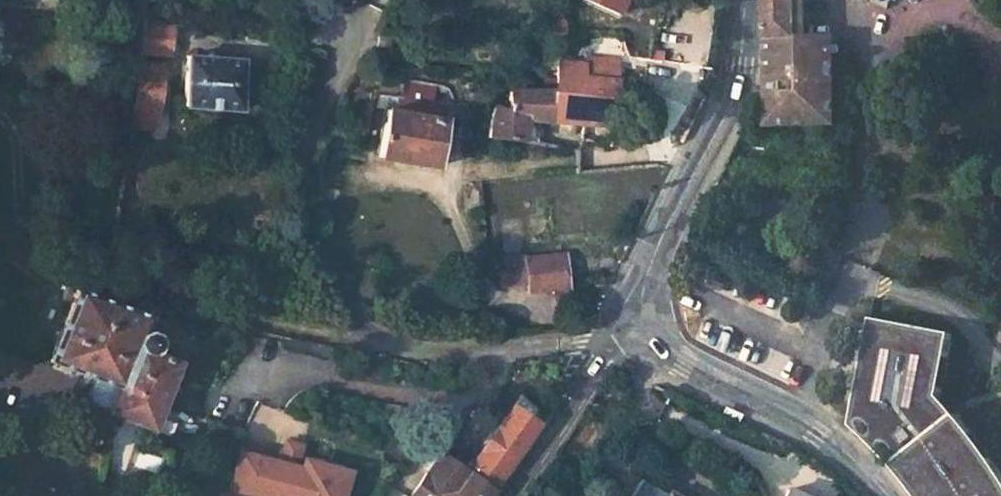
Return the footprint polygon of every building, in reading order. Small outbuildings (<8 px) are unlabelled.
[(770,38),(781,39),(781,51),(781,75),(780,75),(779,75),(778,75),(778,76),(777,76),(776,77),(775,77),(775,78),(774,78),(773,78),(773,79),(772,79),(772,80),(771,80),(772,81),(771,81),(769,83),(769,128),(823,129),(824,105),(827,106),(827,104),(828,103),(828,102),(828,101),(828,100),(828,99),(829,98),(829,96),(829,95),(829,94),(828,93),(828,92),(828,91),(828,90),(828,89),(827,88),(827,87),(826,86),(826,85),(826,84),(825,84),(825,83),(824,82),(824,81),(823,81),(822,80),(822,79),(821,79),(821,78),(820,78),(820,77),(819,77),(818,76),(817,75),(816,74),(816,73),(816,72),(815,71),(814,70),(814,68),(813,67),(813,66),(812,65),(812,64),(811,64),(811,62),(811,61),(811,60),(810,59),(810,58),(809,57),(809,56),(809,55),(809,54),(809,53),(808,52),(808,51),(808,50),(808,49),(796,50),(797,39),(797,0),(768,0),(770,38)] [(770,38),(769,83),(771,81),(772,81),(771,80),(772,80),(772,79),(773,79),(773,78),(774,78),(775,78),(775,77),(776,77),(777,76),(778,76),(778,75),(779,75),(780,75),(781,75),(781,51),(781,39),(770,38)] [(824,105),(823,129),(832,129),(834,40),(797,39),(796,50),(808,49),(808,50),(808,51),(808,52),(809,53),(809,54),(809,55),(809,56),(809,57),(810,58),(810,59),(811,60),(811,61),(811,62),(811,64),(812,64),(812,65),(813,66),(813,67),(814,68),(814,70),(815,71),(816,72),(816,73),(816,74),(817,75),(818,76),(819,77),(820,77),(820,78),(821,78),(821,79),(822,79),(822,80),(823,81),(824,81),(824,82),(825,83),(825,84),(826,84),(826,85),(826,86),(827,87),(827,88),(828,89),(828,90),(828,91),(828,92),(828,93),(829,94),(829,95),(829,96),(829,98),(828,99),(828,100),(828,101),(828,102),(828,103),(827,104),(827,106),(824,105)] [(242,60),(189,56),(186,106),(192,106),(191,114),(236,118),(236,110),(241,110),(242,60)] [(525,140),(527,120),(611,123),(615,84),(581,80),(584,64),(557,62),(555,90),(511,92),(510,104),(496,104),(496,108),(491,108),(486,138),(525,140)] [(126,127),(151,129),(153,112),(160,111),(164,68),(135,64),(126,127)] [(615,84),(617,67),(584,64),(581,80),(615,84)] [(385,110),(378,156),(437,167),(444,120),(426,117),(434,83),(403,80),(400,97),(398,97),(396,112),(385,110)] [(448,101),(431,99),(426,117),(444,120),(448,101)] [(562,288),(561,255),(525,258),(525,260),(526,286),(526,290),(562,288)] [(525,260),(497,264),(500,288),(526,286),(525,260)] [(76,289),(48,361),(117,387),(107,414),(149,430),(174,364),(150,355),(153,350),(154,347),(155,343),(156,340),(153,337),(149,335),(141,335),(147,317),(76,289)] [(952,336),(870,324),(869,329),(859,402),(869,404),(868,410),(913,455),(892,471),(913,495),(1000,495),(1000,489),(1000,487),(1000,486),(1000,481),(981,453),(956,422),(947,429),(940,414),(952,336)] [(512,406),(467,473),(438,455),(412,495),(486,495),(537,421),(512,406)] [(299,466),(235,447),(221,490),(242,495),(346,495),(353,465),(302,450),(299,466)]
